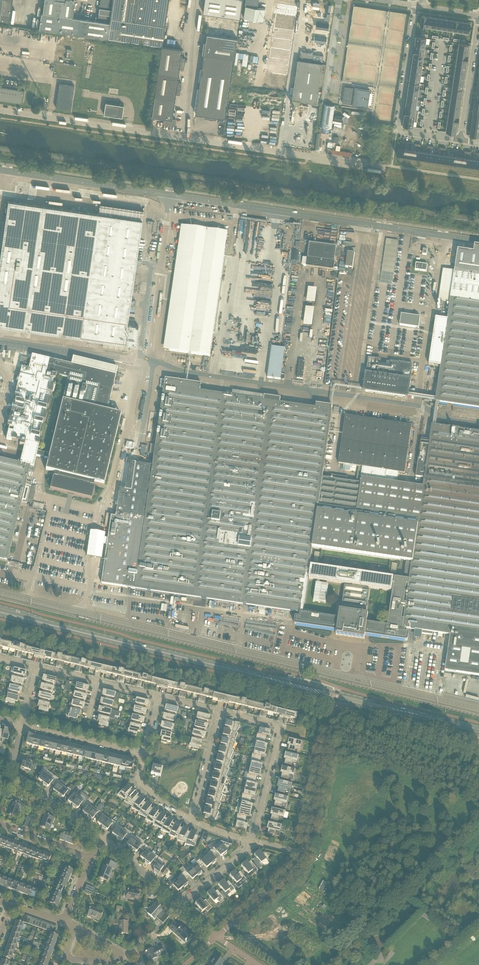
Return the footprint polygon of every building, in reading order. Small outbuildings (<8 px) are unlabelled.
[(8,25),(12,0),(0,0),(0,23),(8,25)] [(76,34),(78,19),(72,18),(75,2),(71,0),(44,0),(42,13),(41,13),(39,29),(76,34)] [(109,23),(113,0),(100,0),(97,21),(109,23)] [(109,23),(107,39),(158,46),(162,47),(163,38),(165,25),(169,0),(113,0),(109,23)] [(204,7),(203,13),(240,19),(243,0),(205,0),(204,7)] [(245,6),(246,6),(244,18),(263,21),(264,14),(265,9),(257,8),(257,7),(258,6),(258,5),(258,4),(258,0),(246,0),(245,6)] [(276,13),(267,73),(287,75),(297,6),(292,5),(292,4),(276,2),(274,13),(276,13)] [(304,4),(301,11),(309,15),(312,9),(304,4)] [(300,20),(306,24),(309,19),(303,15),(300,20)] [(239,25),(240,19),(226,17),(226,18),(234,20),(234,25),(239,25)] [(76,34),(107,39),(109,23),(97,21),(78,19),(76,34)] [(321,32),(321,20),(311,19),(310,31),(321,32)] [(302,23),(299,27),(305,32),(308,29),(302,23)] [(202,54),(204,54),(235,59),(237,39),(207,34),(207,35),(206,42),(204,42),(203,46),(203,47),(202,54)] [(162,47),(154,97),(175,100),(176,93),(179,94),(180,87),(181,87),(181,85),(181,82),(177,81),(179,68),(183,69),(184,62),(184,61),(185,57),(181,57),(182,50),(162,47)] [(292,99),(292,104),(300,105),(300,101),(317,103),(323,63),(322,63),(324,56),(313,54),(313,53),(310,53),(308,53),(306,52),(303,52),(301,51),(300,60),(298,59),(292,99)] [(204,54),(196,114),(205,115),(204,117),(211,118),(213,119),(213,118),(216,119),(217,117),(226,118),(235,59),(204,54)] [(59,84),(56,108),(71,110),(74,86),(59,84)] [(22,102),(22,103),(24,90),(0,87),(0,99),(22,102)] [(369,90),(344,87),(342,103),(367,106),(369,90)] [(175,100),(154,97),(151,117),(164,118),(163,123),(166,123),(168,124),(168,123),(175,124),(176,118),(172,118),(175,100)] [(79,112),(95,114),(97,101),(81,98),(79,112)] [(106,103),(104,114),(122,117),(124,106),(106,103)] [(321,127),(332,128),(335,106),(324,104),(321,127)] [(136,346),(138,326),(127,324),(130,305),(135,305),(135,301),(130,300),(136,264),(141,265),(141,260),(136,259),(142,220),(100,214),(8,201),(0,253),(0,326),(136,346)] [(210,356),(224,254),(227,232),(191,227),(191,225),(188,225),(188,227),(187,227),(170,351),(210,356)] [(309,243),(306,266),(334,270),(337,247),(309,243)] [(346,268),(353,269),(355,254),(348,253),(346,268)] [(427,265),(419,264),(416,263),(415,270),(426,271),(427,265)] [(436,317),(429,365),(440,366),(435,402),(478,408),(478,274),(455,270),(448,319),(447,319),(436,317)] [(406,290),(423,292),(425,276),(409,274),(406,290)] [(307,287),(305,302),(314,303),(316,288),(307,287)] [(304,307),(302,325),(311,326),(313,307),(304,307)] [(418,327),(419,317),(401,314),(400,325),(418,327)] [(266,377),(280,379),(283,348),(270,346),(266,377)] [(73,357),(71,365),(49,359),(32,355),(30,363),(23,361),(22,367),(16,391),(15,394),(14,399),(16,399),(14,406),(12,405),(11,413),(13,413),(11,420),(9,419),(7,427),(9,427),(7,437),(12,439),(12,440),(20,442),(20,446),(24,447),(20,464),(0,459),(0,559),(7,560),(9,552),(12,541),(21,502),(27,503),(32,483),(26,482),(30,466),(31,467),(33,467),(34,467),(36,456),(48,459),(47,465),(46,470),(55,473),(54,476),(53,476),(50,489),(91,499),(95,486),(93,485),(94,482),(104,485),(121,415),(107,411),(117,368),(73,357)] [(412,364),(394,361),(390,361),(388,376),(378,375),(381,359),(368,358),(366,373),(363,391),(408,398),(411,379),(410,379),(412,364)] [(296,380),(303,381),(305,366),(299,365),(296,380)] [(405,424),(345,416),(338,463),(358,466),(356,483),(348,481),(348,477),(333,475),(332,479),(322,477),(324,464),(333,406),(316,403),(316,408),(276,402),(201,391),(202,384),(166,379),(165,386),(164,391),(158,431),(153,466),(141,464),(137,492),(149,493),(135,589),(289,611),(300,613),(299,617),(297,616),(296,617),(295,618),(294,622),(295,624),(296,625),(337,630),(336,634),(336,635),(364,639),(364,638),(365,638),(365,635),(406,641),(407,641),(407,640),(408,640),(409,634),(409,633),(408,633),(407,632),(405,632),(405,628),(417,630),(416,633),(433,635),(433,632),(438,633),(438,637),(442,638),(442,634),(450,635),(445,671),(478,676),(478,432),(432,425),(423,424),(421,436),(423,436),(417,478),(424,479),(423,487),(361,478),(362,476),(397,482),(399,472),(405,473),(412,425),(405,424)] [(9,649),(10,642),(1,640),(0,643),(0,646),(9,649)] [(18,651),(20,644),(10,642),(9,649),(18,651)] [(19,651),(28,653),(30,647),(20,644),(18,651),(19,651)] [(39,658),(41,650),(30,647),(28,653),(34,655),(34,656),(39,658)] [(45,657),(51,659),(53,652),(41,650),(39,658),(40,658),(45,659),(45,657)] [(60,661),(61,661),(62,655),(53,652),(51,659),(60,661)] [(61,661),(70,664),(72,657),(62,655),(61,661),(61,662),(61,661)] [(80,666),(81,659),(72,657),(70,664),(80,666)] [(80,666),(90,668),(91,662),(81,659),(80,666)] [(100,673),(103,665),(91,662),(90,668),(96,670),(95,671),(100,673)] [(106,672),(112,674),(114,667),(103,665),(100,673),(101,673),(106,674),(106,672)] [(122,676),(124,670),(114,667),(112,674),(122,676)] [(14,674),(14,677),(21,679),(22,676),(24,676),(24,674),(25,675),(26,671),(27,671),(14,668),(14,674)] [(122,676),(132,678),(133,672),(124,670),(122,676)] [(141,681),(143,674),(133,672),(132,678),(141,681)] [(141,681),(151,683),(152,677),(143,674),(141,681)] [(44,676),(43,679),(44,679),(43,681),(45,681),(44,684),(44,685),(52,686),(52,685),(53,683),(53,684),(56,679),(56,678),(43,675),(44,676)] [(12,682),(12,685),(19,687),(20,684),(22,685),(22,683),(23,683),(24,680),(25,680),(21,679),(14,677),(12,676),(12,677),(12,682)] [(162,688),(164,680),(152,677),(151,683),(157,685),(157,686),(162,688)] [(168,687),(174,689),(175,682),(164,680),(162,688),(167,689),(168,687)] [(183,691),(185,685),(175,682),(174,689),(183,691)] [(74,692),(87,695),(84,694),(85,691),(86,692),(87,690),(88,690),(89,687),(89,686),(76,683),(76,684),(77,684),(76,689),(77,689),(76,692),(74,692)] [(39,692),(52,695),(50,695),(51,692),(54,687),(41,684),(42,684),(41,687),(42,688),(41,690),(43,690),(42,693),(39,692)] [(6,693),(8,693),(10,694),(17,696),(18,693),(20,693),(20,691),(21,692),(22,688),(23,688),(19,687),(12,685),(10,685),(9,685),(10,685),(10,690),(7,689),(6,693)] [(184,691),(193,693),(195,687),(185,685),(183,691),(184,691)] [(202,696),(203,696),(204,689),(195,687),(193,693),(203,696),(202,696)] [(203,696),(212,698),(214,692),(204,689),(203,696)] [(101,698),(114,702),(114,701),(118,702),(120,694),(103,690),(103,694),(104,694),(103,696),(105,696),(104,699),(101,698)] [(39,701),(50,704),(48,703),(49,700),(52,695),(52,696),(52,695),(39,692),(39,696),(40,696),(39,698),(41,698),(40,701),(39,701)] [(72,700),(85,703),(82,702),(83,700),(84,700),(85,698),(86,698),(87,695),(74,692),(75,692),(74,698),(75,698),(74,701),(72,700)] [(223,703),(225,694),(214,692),(212,698),(218,700),(218,701),(223,703)] [(17,696),(10,694),(8,693),(5,702),(9,703),(8,704),(8,705),(14,706),(15,701),(17,702),(19,696),(17,696)] [(229,702),(235,704),(237,697),(225,694),(223,703),(224,703),(229,704),(229,702)] [(245,706),(246,700),(237,697),(235,704),(245,706)] [(103,705),(102,708),(110,709),(110,706),(111,707),(113,702),(114,702),(101,698),(101,699),(100,702),(102,702),(101,704),(103,705)] [(134,706),(147,710),(147,709),(144,709),(144,706),(146,706),(147,704),(148,705),(149,701),(136,698),(136,704),(137,704),(136,707),(134,706)] [(69,705),(69,708),(70,709),(82,711),(80,711),(81,708),(82,708),(83,707),(84,707),(85,703),(85,704),(85,703),(72,700),(69,700),(69,705)] [(245,706),(254,708),(256,702),(246,700),(245,706)] [(50,704),(39,701),(37,707),(40,707),(38,712),(44,714),(44,713),(44,712),(48,712),(50,704)] [(264,711),(266,704),(256,702),(254,708),(264,711)] [(264,711),(274,713),(275,707),(266,704),(264,711)] [(166,706),(165,709),(166,709),(166,711),(167,711),(167,714),(174,716),(176,717),(177,714),(176,713),(178,708),(179,708),(166,705),(165,705),(166,706)] [(132,715),(145,718),(142,717),(142,714),(144,715),(145,713),(146,713),(146,710),(147,710),(134,706),(134,707),(134,712),(135,712),(134,715),(132,715)] [(99,707),(98,710),(99,711),(99,713),(101,713),(100,716),(110,718),(114,719),(116,711),(112,710),(110,709),(102,708),(99,707)] [(284,718),(285,718),(287,709),(275,707),(274,713),(280,715),(279,716),(284,717),(284,718)] [(80,717),(82,711),(70,709),(68,717),(71,718),(71,720),(76,722),(78,717),(80,717)] [(287,709),(285,718),(290,719),(290,717),(297,719),(298,712),(287,709)] [(165,720),(165,723),(172,725),(173,722),(174,722),(176,717),(177,717),(176,717),(174,716),(167,714),(163,713),(163,714),(164,714),(163,717),(164,717),(164,719),(165,720)] [(198,719),(197,722),(205,724),(205,723),(205,721),(207,721),(208,719),(209,719),(210,716),(197,713),(198,713),(197,719),(198,719)] [(130,723),(141,726),(140,726),(140,723),(142,723),(142,721),(144,721),(144,718),(145,718),(132,715),(132,721),(133,721),(132,724),(130,723)] [(100,716),(98,716),(97,721),(99,722),(98,727),(104,728),(104,726),(108,727),(110,718),(100,716)] [(196,727),(195,730),(203,732),(203,729),(205,729),(206,728),(207,728),(208,725),(208,724),(205,723),(205,724),(197,722),(195,721),(196,722),(195,727),(196,727)] [(227,727),(226,730),(236,733),(240,723),(235,722),(235,723),(226,721),(225,727),(227,727)] [(163,728),(163,731),(170,733),(171,730),(172,730),(174,725),(172,725),(165,723),(161,722),(162,722),(161,726),(162,726),(162,728),(163,728)] [(141,726),(130,723),(128,732),(131,733),(131,735),(136,736),(137,731),(140,732),(141,726)] [(4,757),(7,745),(6,745),(6,746),(2,744),(4,739),(8,740),(7,740),(8,740),(10,732),(11,732),(10,731),(10,730),(5,728),(4,730),(4,731),(2,731),(2,730),(0,737),(0,754),(4,757)] [(257,732),(256,738),(265,740),(266,736),(266,735),(271,736),(270,735),(271,731),(259,728),(258,728),(259,728),(258,733),(257,732)] [(194,736),(193,739),(201,741),(201,740),(202,738),(203,738),(204,736),(205,736),(206,733),(203,732),(195,730),(193,730),(193,736),(194,736)] [(224,736),(224,739),(234,742),(238,733),(236,733),(226,730),(224,730),(223,730),(224,730),(223,735),(224,736)] [(163,731),(161,731),(160,737),(162,737),(161,742),(166,744),(167,743),(167,742),(170,742),(172,734),(170,733),(163,731)] [(32,745),(32,746),(34,736),(34,735),(34,736),(28,734),(27,738),(26,738),(26,737),(25,742),(27,742),(26,744),(32,745)] [(32,745),(38,747),(40,737),(35,736),(34,736),(32,746),(32,745)] [(38,747),(44,748),(46,739),(40,737),(38,747)] [(193,739),(191,738),(189,747),(192,748),(192,749),(192,750),(197,751),(199,746),(201,747),(203,741),(201,740),(201,741),(193,739)] [(222,745),(221,748),(232,750),(236,742),(234,742),(224,739),(221,738),(221,739),(222,739),(220,744),(222,745)] [(256,743),(255,748),(266,751),(267,746),(264,745),(264,744),(265,740),(256,738),(255,743),(256,743)] [(44,748),(50,749),(52,740),(46,739),(44,748)] [(289,745),(288,750),(295,752),(295,751),(296,748),(300,749),(302,742),(303,742),(289,739),(290,739),(289,743),(291,744),(290,745),(289,745)] [(50,749),(55,751),(58,742),(52,740),(50,749)] [(55,751),(61,752),(64,743),(58,742),(55,751)] [(61,752),(67,754),(69,744),(64,743),(61,752)] [(67,754),(73,755),(75,746),(69,744),(67,754)] [(73,755),(79,757),(81,747),(75,746),(73,755)] [(79,757),(85,758),(87,749),(81,747),(79,757)] [(220,753),(219,756),(219,757),(230,759),(233,751),(232,750),(221,748),(219,747),(220,748),(218,753),(220,753)] [(252,752),(251,758),(260,760),(261,756),(261,755),(266,756),(265,755),(266,751),(255,748),(253,752),(252,752)] [(85,758),(90,759),(93,750),(87,749),(85,758)] [(90,759),(96,761),(99,751),(93,750),(90,759)] [(96,761),(102,762),(104,753),(99,751),(96,761)] [(102,762),(108,764),(110,754),(104,753),(102,762)] [(286,759),(285,764),(292,766),(292,765),(293,762),(297,763),(299,756),(286,753),(285,757),(287,758),(287,759),(286,759)] [(108,764),(114,765),(116,756),(110,754),(108,764)] [(114,765),(120,767),(122,757),(116,756),(114,765)] [(218,762),(217,765),(227,768),(231,759),(230,759),(219,757),(219,756),(217,756),(216,762),(218,762)] [(125,768),(128,758),(128,759),(122,757),(120,767),(125,768)] [(128,758),(125,768),(126,768),(131,769),(132,768),(133,768),(135,764),(134,764),(133,764),(134,760),(128,759),(128,758)] [(251,763),(250,768),(261,771),(262,766),(259,765),(259,764),(260,764),(260,760),(251,758),(250,763),(251,763)] [(30,760),(27,759),(26,759),(25,763),(23,763),(23,764),(22,764),(22,763),(20,769),(23,771),(24,770),(27,773),(29,770),(30,771),(32,765),(33,761),(30,760)] [(216,771),(215,774),(225,777),(229,768),(227,768),(217,765),(215,765),(214,770),(216,771)] [(152,770),(151,774),(153,775),(153,777),(155,778),(156,776),(160,777),(162,772),(162,768),(153,766),(152,767),(152,768),(152,770)] [(294,777),(295,770),(296,770),(282,767),(283,767),(282,771),(284,772),(284,773),(283,773),(281,778),(293,781),(294,777)] [(245,772),(244,777),(246,778),(256,780),(257,776),(256,776),(257,775),(261,776),(260,775),(261,771),(250,768),(248,773),(245,772)] [(43,785),(51,773),(47,770),(46,771),(42,769),(39,774),(38,774),(41,776),(38,779),(43,783),(43,785)] [(57,780),(58,778),(51,773),(43,785),(47,788),(47,787),(47,786),(48,787),(51,783),(53,785),(57,780)] [(213,783),(223,785),(227,777),(225,777),(215,774),(213,773),(213,774),(212,779),(214,780),(213,783)] [(246,783),(245,788),(256,791),(257,786),(254,785),(254,784),(255,784),(256,780),(246,778),(245,783),(246,783)] [(61,780),(60,781),(57,780),(53,785),(56,787),(53,790),(58,794),(57,795),(63,787),(66,784),(61,780)] [(290,791),(292,784),(279,781),(278,785),(280,786),(280,787),(279,787),(278,792),(284,793),(284,794),(290,796),(291,791),(290,791)] [(212,788),(211,791),(211,792),(221,794),(225,786),(223,785),(213,783),(211,782),(211,783),(210,788),(212,788)] [(124,801),(134,790),(132,792),(130,790),(132,789),(128,785),(128,784),(126,785),(124,788),(118,795),(125,800),(124,801)] [(58,794),(57,795),(61,798),(62,798),(61,798),(62,797),(63,798),(66,794),(68,796),(74,787),(71,785),(69,788),(68,787),(66,789),(63,787),(58,794)] [(68,801),(73,805),(82,793),(74,787),(68,796),(71,797),(68,801)] [(243,792),(241,798),(251,800),(252,796),(251,796),(252,795),(256,796),(257,796),(255,795),(256,791),(245,788),(244,792),(243,792)] [(131,807),(141,796),(139,798),(137,796),(138,795),(134,791),(134,790),(124,801),(132,806),(131,807)] [(209,797),(209,800),(219,803),(223,794),(221,794),(211,792),(211,791),(209,791),(208,797),(209,797)] [(82,793),(72,806),(76,809),(77,808),(78,808),(80,805),(83,806),(87,801),(89,798),(82,793)] [(274,806),(286,809),(287,805),(287,804),(288,798),(289,798),(276,794),(275,795),(276,795),(275,799),(277,800),(277,801),(276,801),(274,806)] [(141,796),(131,807),(139,812),(147,802),(146,804),(143,802),(145,800),(143,799),(140,797),(141,796)] [(241,803),(240,808),(251,811),(252,806),(249,805),(250,804),(251,800),(241,798),(240,803),(241,803)] [(10,810),(8,814),(10,815),(11,816),(11,815),(17,818),(17,817),(16,817),(18,810),(19,811),(21,805),(19,805),(20,802),(14,800),(13,802),(13,803),(10,810)] [(207,806),(207,809),(217,812),(221,803),(219,803),(209,800),(206,800),(207,800),(206,805),(207,806)] [(87,817),(93,809),(90,806),(91,804),(87,801),(83,806),(85,808),(83,812),(88,816),(87,817)] [(139,812),(138,814),(145,817),(146,818),(153,809),(150,807),(151,807),(151,806),(150,805),(147,803),(147,802),(139,812)] [(88,816),(87,817),(91,820),(92,819),(95,816),(98,817),(101,812),(104,809),(104,808),(104,807),(104,806),(103,805),(102,804),(101,804),(100,804),(99,805),(98,805),(97,807),(95,806),(93,809),(88,816)] [(152,825),(153,825),(160,815),(157,813),(158,811),(154,808),(154,807),(145,819),(153,823),(152,825)] [(207,809),(204,808),(204,809),(205,809),(203,814),(205,815),(204,818),(211,820),(214,822),(218,812),(217,812),(207,809)] [(238,812),(237,818),(246,820),(247,816),(246,816),(247,815),(252,816),(250,815),(251,811),(240,808),(239,812),(238,812)] [(271,820),(282,823),(285,812),(286,812),(272,808),(272,809),(273,809),(272,813),(274,814),(273,815),(272,815),(271,820)] [(102,828),(108,820),(104,817),(106,815),(101,812),(98,817),(100,819),(97,823),(102,827),(102,828)] [(160,830),(161,830),(161,829),(167,820),(167,819),(164,818),(165,816),(161,813),(160,815),(153,825),(161,828),(160,830)] [(43,828),(50,830),(48,829),(51,823),(52,823),(54,818),(49,816),(49,815),(48,815),(47,815),(45,814),(45,815),(46,815),(43,822),(42,822),(40,827),(42,827),(42,828),(43,828)] [(24,826),(27,827),(29,821),(32,822),(33,819),(27,817),(24,826)] [(168,835),(169,834),(175,824),(174,824),(172,823),(173,821),(168,818),(169,818),(168,818),(167,819),(167,820),(161,829),(161,830),(169,833),(168,835)] [(246,820),(237,818),(235,823),(236,823),(235,828),(234,827),(234,828),(246,831),(247,826),(249,826),(244,825),(245,824),(246,820)] [(110,826),(112,828),(116,823),(112,820),(110,822),(108,820),(102,828),(106,831),(106,830),(107,830),(110,826)] [(177,838),(182,829),(180,827),(180,826),(179,825),(176,823),(176,822),(174,824),(175,824),(169,834),(168,835),(177,838)] [(268,834),(280,837),(281,832),(280,832),(282,826),(269,822),(269,823),(268,827),(270,827),(270,829),(269,829),(268,834)] [(115,830),(112,834),(117,838),(122,831),(124,829),(116,823),(112,828),(115,830)] [(185,844),(185,843),(186,843),(190,833),(187,831),(188,831),(188,830),(183,827),(184,827),(183,827),(182,829),(177,838),(177,840),(185,842),(185,844)] [(117,838),(116,839),(120,842),(121,842),(120,841),(121,840),(122,841),(125,837),(127,839),(131,834),(132,833),(129,831),(125,828),(124,829),(122,831),(117,838)] [(185,843),(185,844),(194,847),(196,844),(195,844),(198,837),(195,835),(196,834),(191,831),(190,833),(186,843),(185,843)] [(129,841),(127,845),(132,848),(137,841),(134,839),(135,837),(131,834),(127,839),(129,841)] [(5,849),(8,839),(6,838),(6,839),(2,837),(0,842),(0,845),(3,846),(2,848),(5,849)] [(132,848),(131,850),(135,853),(135,852),(136,851),(137,852),(139,848),(142,850),(146,845),(143,843),(144,841),(140,838),(137,841),(132,848)] [(8,848),(11,850),(14,842),(11,841),(11,840),(8,839),(5,849),(7,850),(8,848)] [(214,847),(211,850),(215,855),(217,853),(220,856),(223,854),(224,855),(230,850),(228,848),(229,844),(230,845),(230,844),(221,841),(221,842),(223,842),(222,845),(223,846),(217,851),(214,847)] [(14,852),(17,853),(20,844),(18,843),(14,842),(11,850),(15,851),(14,852)] [(20,853),(23,854),(26,846),(23,845),(20,844),(17,853),(19,854),(20,853)] [(144,862),(145,862),(151,854),(147,851),(150,848),(146,845),(142,850),(144,852),(140,857),(145,861),(144,862)] [(23,854),(23,855),(29,858),(33,848),(30,847),(30,848),(26,846),(23,854)] [(32,858),(36,859),(39,851),(35,850),(35,849),(33,848),(29,858),(32,859),(32,858)] [(211,850),(204,855),(211,864),(212,865),(216,862),(215,861),(216,860),(213,857),(215,855),(211,850)] [(39,861),(42,862),(45,853),(42,852),(39,851),(36,859),(39,860),(39,861)] [(256,857),(253,860),(258,866),(261,869),(263,867),(261,864),(266,860),(266,859),(269,856),(270,854),(264,852),(261,854),(259,851),(255,854),(254,855),(256,857)] [(45,853),(42,862),(44,863),(44,862),(48,863),(49,860),(50,860),(51,856),(47,854),(45,853)] [(153,861),(155,862),(159,857),(155,854),(153,856),(151,854),(145,862),(148,866),(148,865),(149,864),(150,864),(153,861)] [(204,855),(197,861),(201,866),(203,864),(206,868),(211,864),(204,855)] [(159,857),(155,862),(158,864),(154,870),(154,871),(153,871),(158,875),(161,872),(160,871),(163,866),(161,864),(163,860),(159,857)] [(100,879),(101,879),(107,881),(108,881),(106,880),(109,874),(110,874),(113,869),(114,870),(117,864),(108,860),(107,860),(108,861),(106,865),(106,866),(104,865),(104,866),(101,873),(99,877),(100,878),(100,879)] [(192,863),(189,865),(197,875),(197,876),(198,877),(202,874),(202,873),(201,873),(201,872),(202,872),(199,868),(201,866),(197,861),(193,865),(192,863)] [(241,866),(243,868),(244,870),(245,870),(248,874),(247,874),(249,877),(253,874),(254,875),(257,873),(256,872),(258,870),(257,869),(250,861),(248,863),(246,862),(241,866)] [(187,869),(183,873),(187,878),(189,876),(192,880),(197,876),(197,875),(189,865),(186,868),(187,869)] [(62,870),(61,872),(71,876),(72,874),(71,874),(73,870),(68,868),(65,867),(63,871),(62,870)] [(230,875),(229,876),(230,876),(231,878),(233,880),(233,879),(237,884),(235,885),(238,888),(246,881),(247,880),(246,880),(245,878),(243,875),(240,872),(237,874),(235,871),(231,874),(230,875)] [(61,875),(60,879),(68,882),(69,879),(71,876),(61,872),(60,875),(61,875)] [(180,878),(177,880),(183,887),(184,888),(188,885),(187,885),(187,884),(187,883),(184,880),(187,878),(183,873),(178,876),(180,878)] [(7,887),(11,889),(14,881),(10,879),(10,878),(8,877),(4,887),(7,888),(7,887)] [(175,877),(170,881),(172,884),(173,885),(170,887),(173,889),(175,888),(178,891),(183,887),(177,880),(175,877)] [(57,882),(56,884),(65,888),(67,886),(66,885),(68,882),(60,879),(58,882),(57,882)] [(14,890),(17,891),(20,882),(17,881),(17,882),(14,881),(11,889),(14,890)] [(218,885),(221,889),(223,890),(221,892),(220,892),(225,898),(228,896),(228,895),(235,889),(232,885),(231,885),(231,884),(230,883),(228,881),(225,884),(223,881),(219,884),(218,885)] [(19,892),(23,893),(26,885),(22,884),(22,883),(20,882),(17,891),(19,892)] [(64,891),(65,888),(56,884),(55,887),(56,887),(55,891),(63,894),(64,891)] [(26,895),(29,896),(32,887),(30,886),(29,886),(26,885),(23,893),(26,894),(26,895)] [(32,887),(29,896),(31,897),(31,896),(35,898),(37,893),(38,890),(34,889),(35,887),(32,887)] [(148,887),(148,891),(155,898),(157,895),(148,887)] [(128,889),(126,899),(138,901),(139,897),(140,897),(141,891),(141,890),(137,890),(136,891),(128,889)] [(207,900),(209,902),(213,907),(216,905),(214,902),(217,900),(219,902),(224,898),(217,890),(214,893),(212,890),(206,894),(210,898),(207,900)] [(52,894),(51,896),(60,900),(61,898),(63,894),(55,891),(53,894),(52,894)] [(60,900),(51,896),(50,899),(51,899),(50,903),(53,904),(53,905),(57,906),(59,903),(60,900)] [(196,909),(203,915),(201,913),(205,909),(207,912),(212,908),(206,900),(203,902),(200,899),(195,904),(198,908),(196,909)] [(160,920),(162,917),(166,913),(159,907),(160,907),(155,902),(151,907),(152,908),(147,914),(154,920),(157,917),(160,920)] [(96,909),(95,908),(91,906),(88,912),(87,913),(88,913),(87,915),(95,918),(94,918),(99,920),(100,919),(101,918),(100,918),(103,912),(102,913),(96,910),(96,909)] [(116,920),(113,920),(113,925),(114,925),(114,924),(119,924),(119,934),(121,934),(122,934),(124,934),(124,933),(127,933),(127,935),(128,935),(128,925),(128,921),(125,921),(125,922),(123,922),(123,914),(122,914),(119,913),(116,913),(116,920)] [(16,921),(14,927),(22,930),(24,924),(21,923),(16,921)] [(179,935),(186,941),(191,935),(181,926),(180,928),(174,923),(169,928),(178,936),(179,935)] [(14,927),(12,933),(19,936),(22,930),(14,927)] [(12,933),(9,939),(17,942),(19,936),(12,933)] [(47,937),(47,939),(56,942),(57,940),(58,936),(53,934),(53,935),(50,933),(49,937),(47,937)] [(9,939),(7,945),(15,948),(17,942),(9,939)] [(47,942),(45,945),(54,948),(55,945),(56,942),(47,939),(46,942),(47,942)] [(7,945),(5,951),(13,954),(15,948),(7,945)] [(43,949),(42,951),(52,955),(53,952),(52,952),(54,948),(45,945),(44,949),(43,949)] [(144,952),(149,961),(157,957),(156,957),(165,952),(162,946),(159,947),(159,948),(154,951),(152,948),(144,952)] [(382,952),(387,957),(392,951),(387,946),(382,952)] [(13,954),(5,951),(3,957),(11,960),(13,954)] [(42,954),(41,958),(49,961),(51,957),(52,955),(42,951),(41,954),(42,954)] [(209,964),(222,964),(224,961),(215,955),(209,964)]
